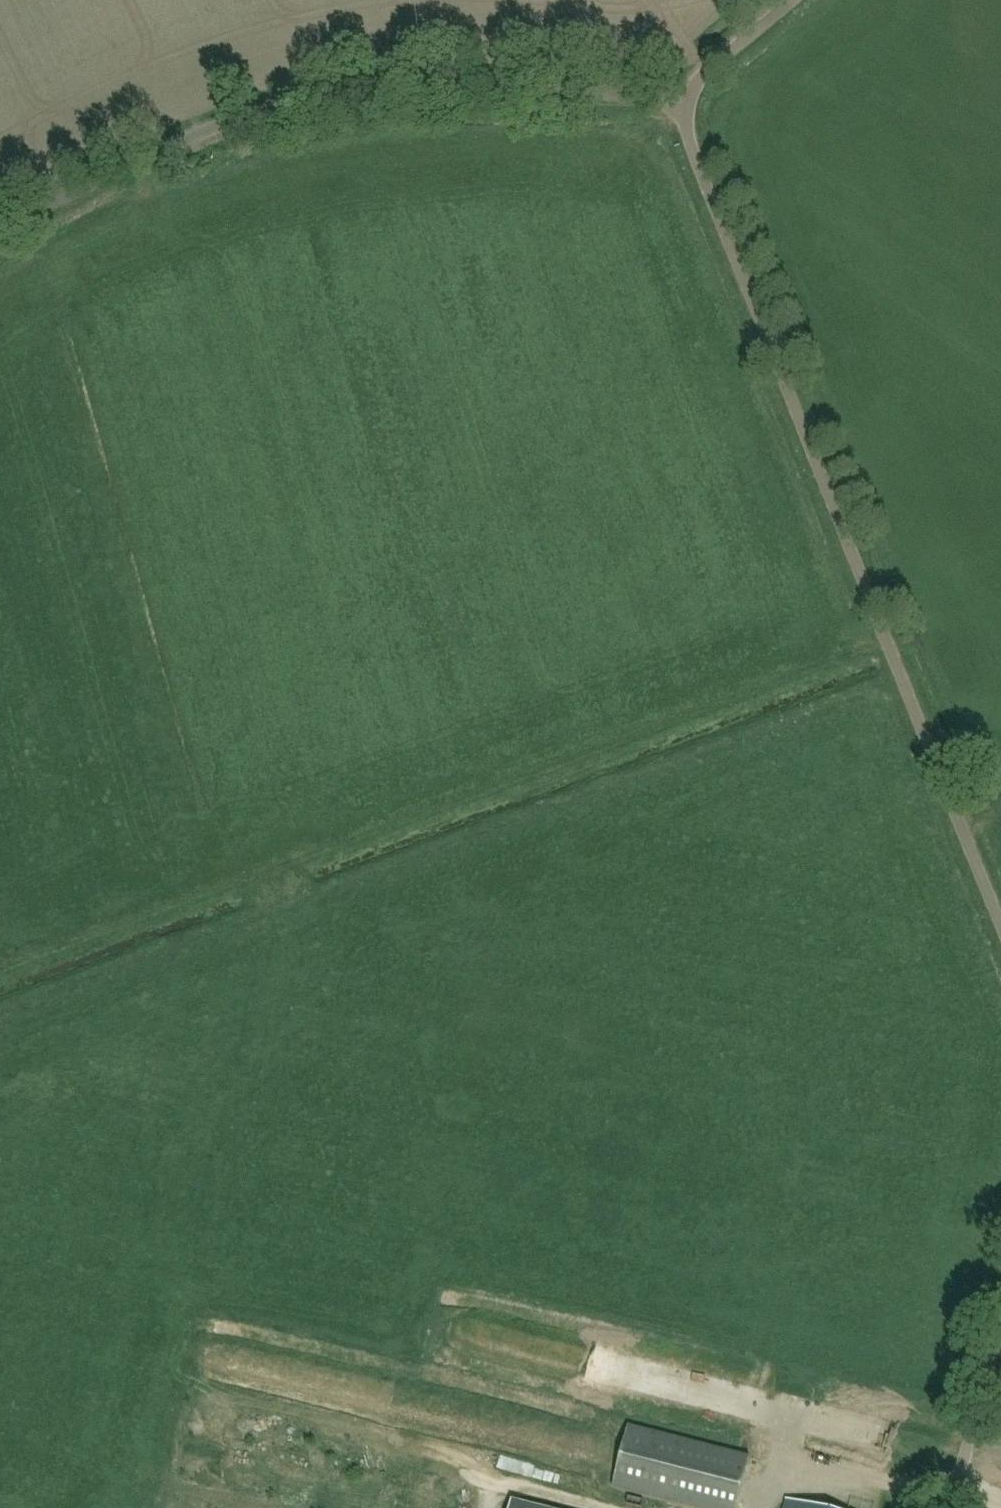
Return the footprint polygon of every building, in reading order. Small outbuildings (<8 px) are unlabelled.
[(697,1507),(739,1507),(752,1458),(631,1425),(615,1486),(697,1507)] [(788,1500),(785,1507),(821,1507),(788,1500)]
